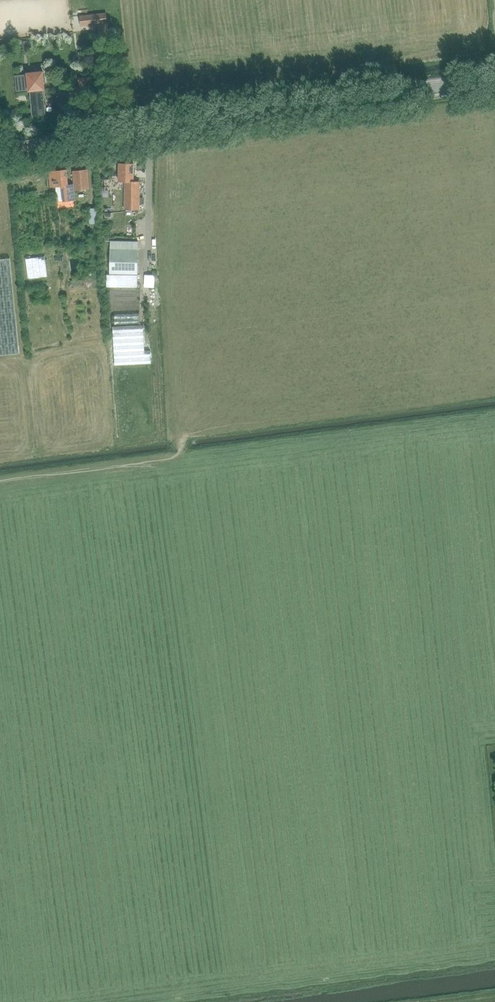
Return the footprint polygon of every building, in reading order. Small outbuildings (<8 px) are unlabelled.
[(113,13),(113,11),(79,15),(79,16),(70,18),(71,27),(80,26),(80,27),(115,22),(113,13)] [(30,92),(33,116),(45,115),(42,91),(45,91),(43,72),(27,74),(27,75),(16,77),(17,91),(28,90),(29,92),(30,92)] [(118,182),(124,182),(133,182),(133,181),(133,164),(118,164),(118,182)] [(67,170),(55,171),(49,171),(51,187),(62,187),(63,202),(74,201),(74,191),(89,190),(88,170),(73,172),(73,178),(68,179),(67,170)] [(139,181),(133,181),(133,182),(124,182),(125,209),(138,209),(139,181)] [(109,241),(109,249),(108,273),(105,273),(105,286),(136,287),(137,242),(109,241)] [(18,354),(11,259),(0,260),(0,356),(18,354)] [(144,351),(143,325),(113,327),(115,365),(151,363),(150,351),(144,351)]
